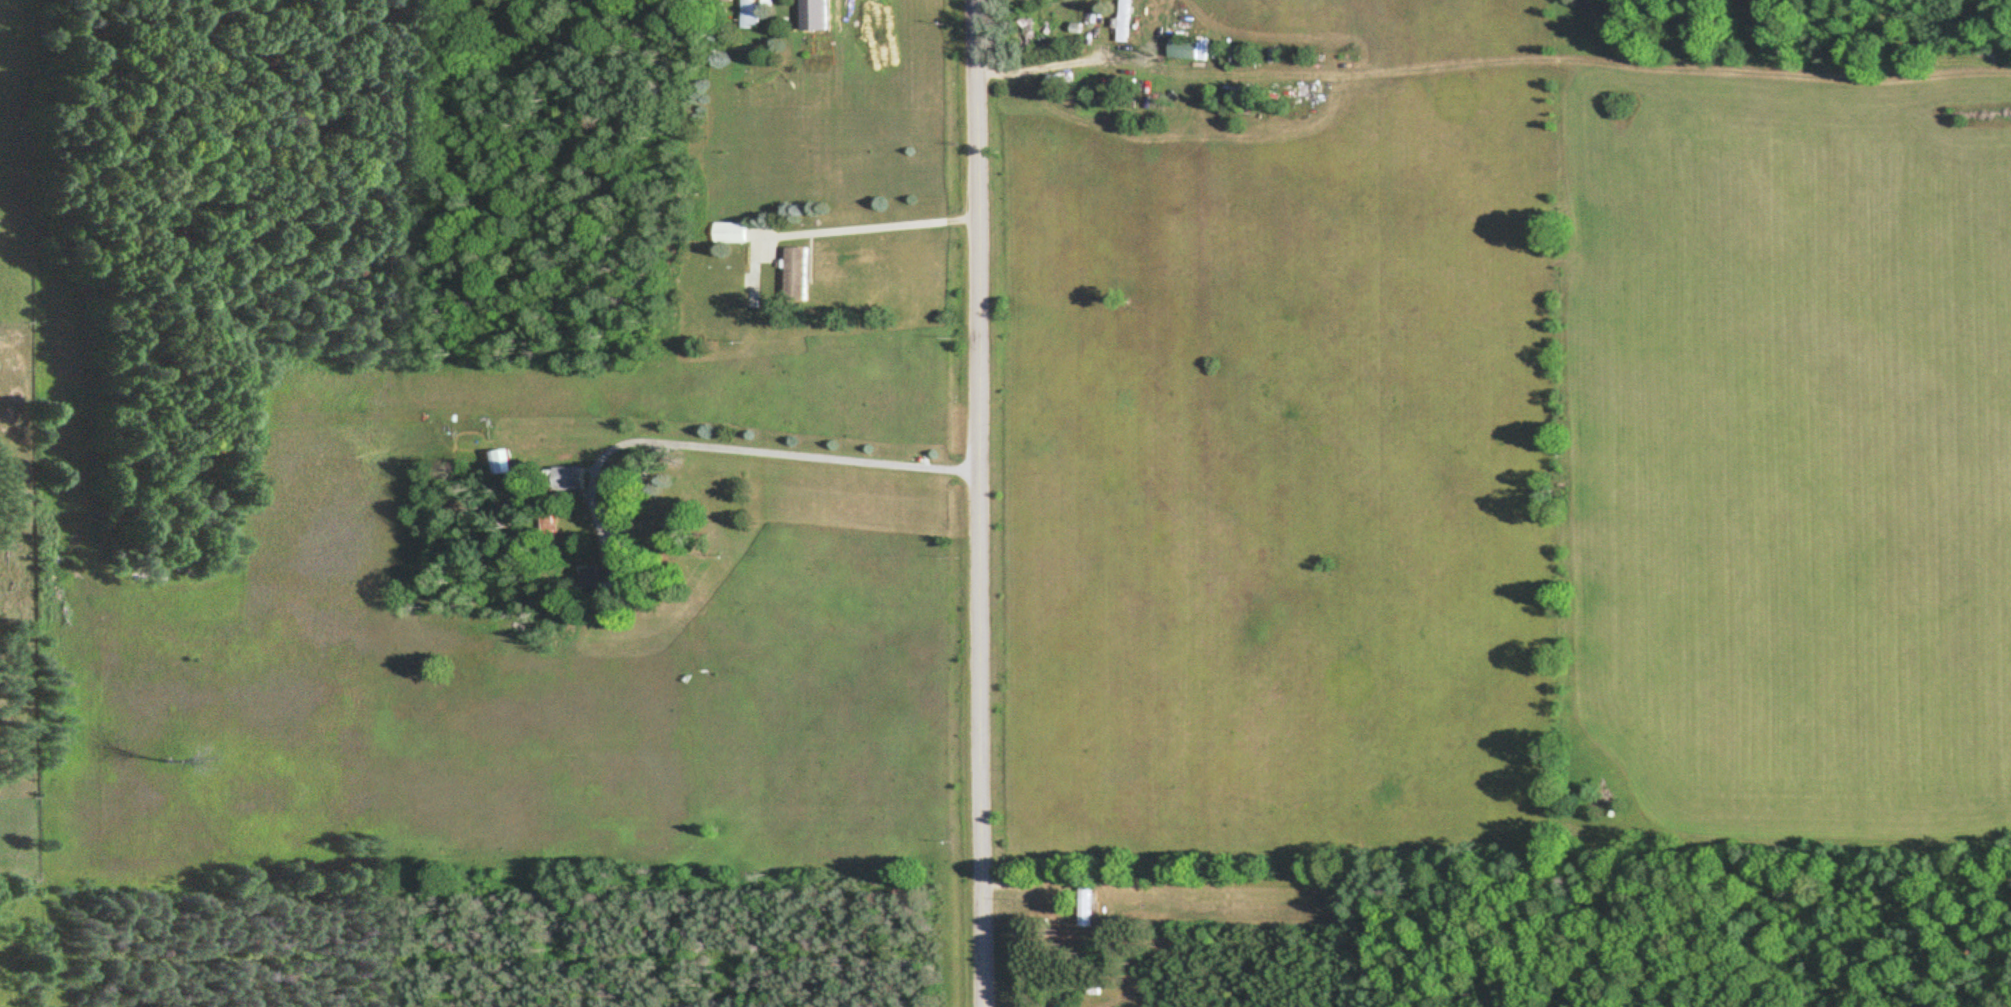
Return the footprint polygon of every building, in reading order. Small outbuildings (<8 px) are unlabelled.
[(757,28),(758,5),(768,6),(768,0),(739,0),(738,28),(757,28)] [(1115,42),(1127,42),(1127,0),(1115,0),(1115,42)] [(1033,19),(1016,19),(1016,42),(1033,42),(1033,19)] [(1090,31),(1081,31),(1081,51),(1090,51),(1090,31)] [(1165,60),(1198,60),(1198,40),(1165,40),(1165,60)] [(710,242),(743,242),(743,222),(710,222),(710,242)] [(781,301),(803,301),(804,247),(781,247),(781,301)] [(580,468),(541,468),(541,491),(580,491),(580,468)] [(538,535),(552,533),(549,508),(535,509),(538,535)] [(574,567),(576,590),(613,586),(610,563),(574,567)] [(1088,884),(1077,884),(1076,925),(1087,925),(1088,884)]
